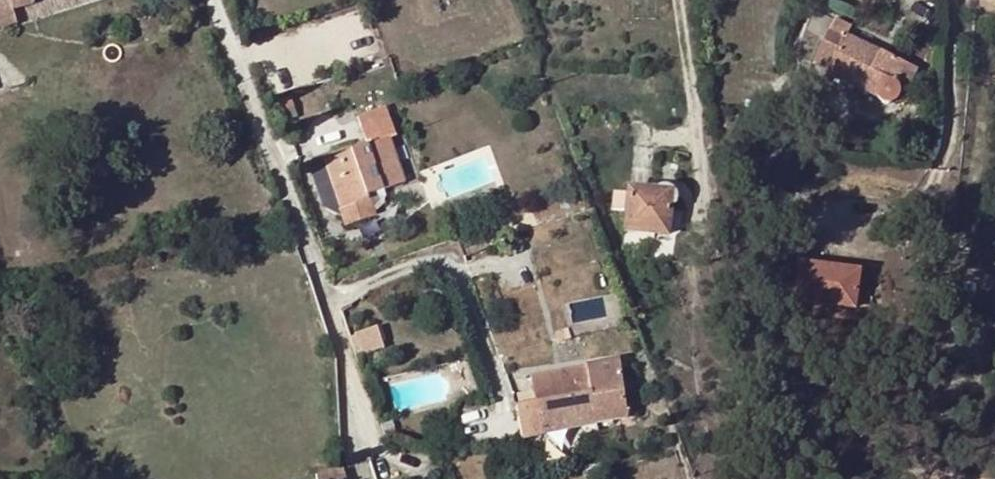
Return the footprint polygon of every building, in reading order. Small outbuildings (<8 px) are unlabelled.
[(17,25),(13,12),(9,0),(0,0),(0,30),(17,25)] [(13,12),(35,5),(33,0),(9,0),(13,12)] [(896,83),(904,65),(847,39),(851,29),(833,20),(813,63),(828,71),(826,76),(883,102),(887,103),(891,103),(897,98),(899,95),(900,93),(899,88),(897,86),(896,83)] [(916,71),(904,65),(896,83),(897,86),(899,88),(906,91),(916,71)] [(580,86),(571,84),(570,92),(579,93),(580,86)] [(380,88),(351,99),(368,146),(323,162),(340,212),(343,211),(348,226),(375,216),(368,196),(405,183),(389,139),(397,137),(380,88)] [(671,192),(629,189),(628,203),(620,202),(617,236),(625,237),(625,231),(668,235),(671,192)] [(799,264),(795,301),(802,302),(854,309),(856,292),(858,272),(799,264)] [(865,293),(868,268),(859,267),(858,272),(856,292),(865,293)] [(802,302),(795,301),(793,311),(802,312),(802,302)] [(353,333),(357,352),(382,346),(377,327),(353,333)] [(587,369),(592,396),(624,389),(620,364),(587,369)] [(536,406),(592,396),(587,369),(581,370),(531,378),(536,406)] [(597,426),(615,422),(628,420),(624,389),(592,396),(597,426)] [(522,440),(597,426),(592,396),(536,406),(518,409),(517,410),(522,440)] [(392,419),(381,423),(386,438),(397,434),(392,419)] [(597,426),(604,455),(622,451),(615,422),(597,426)]
